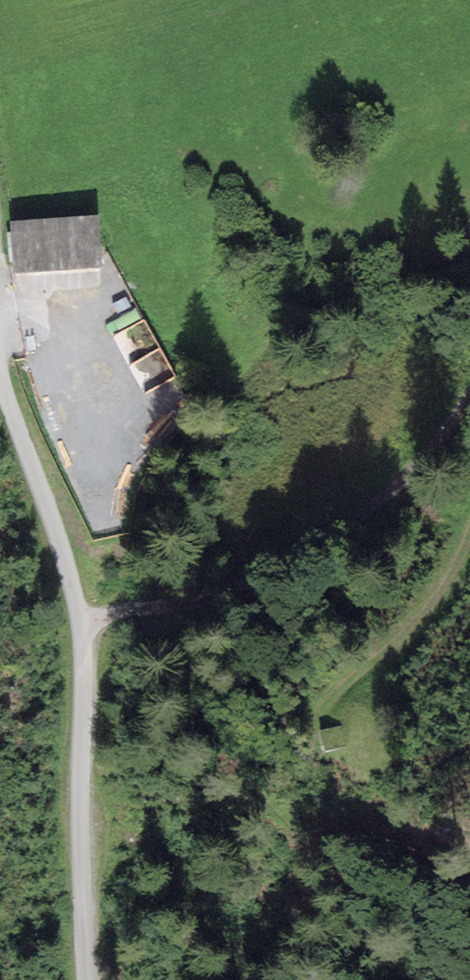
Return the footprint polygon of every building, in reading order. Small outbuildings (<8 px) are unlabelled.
[(105,223),(16,229),(20,283),(109,277),(105,223)]
